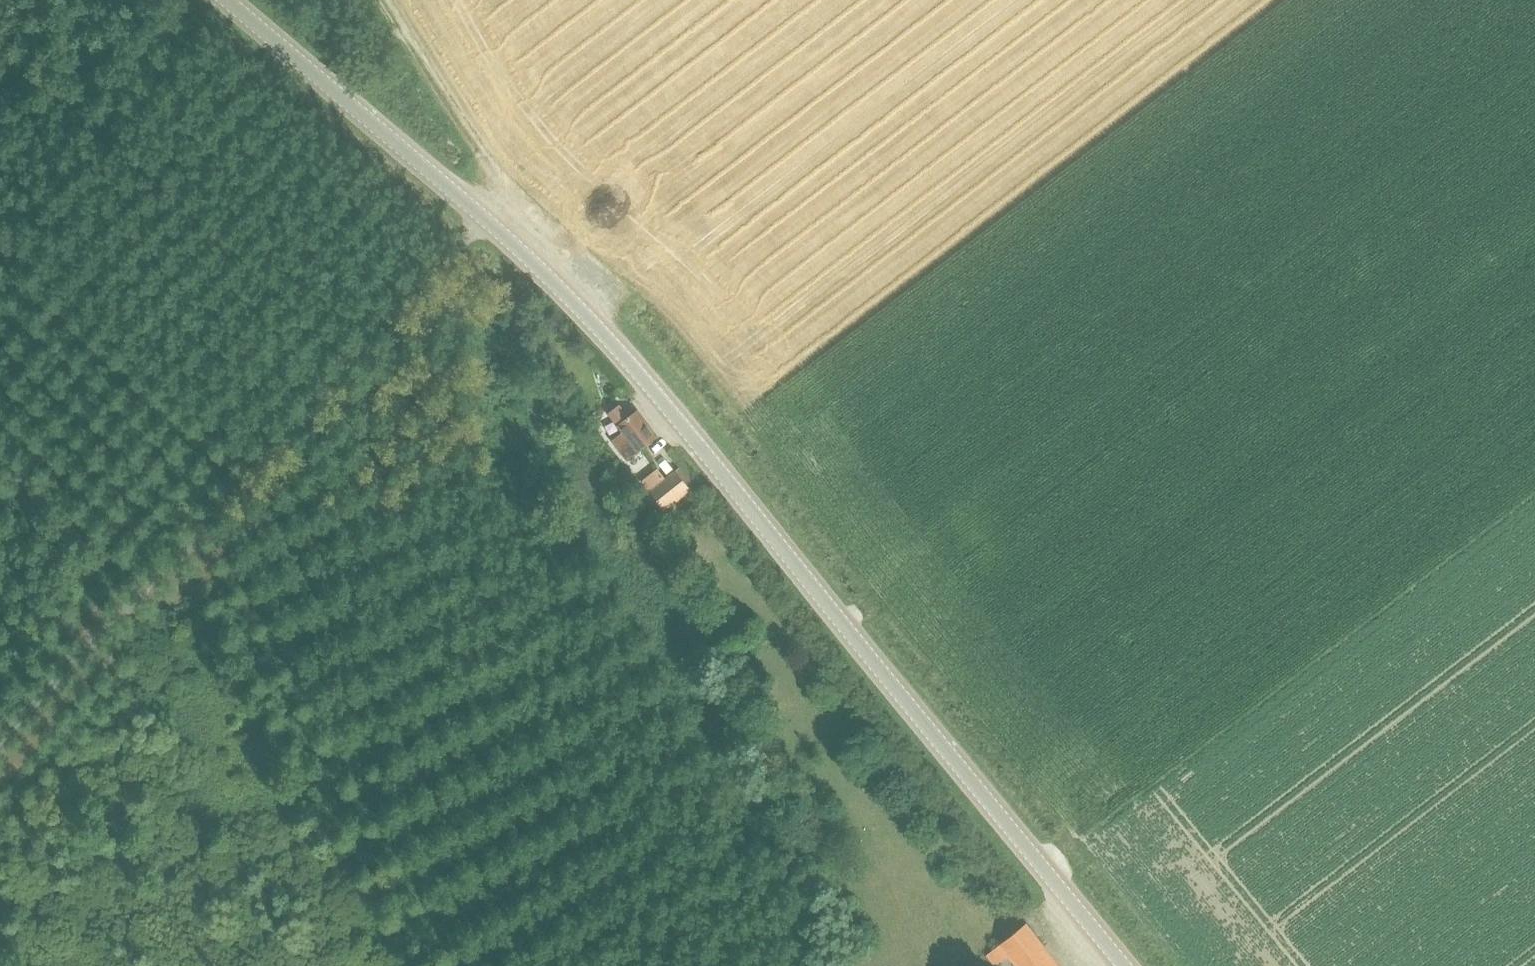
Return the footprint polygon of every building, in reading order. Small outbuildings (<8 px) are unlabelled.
[(609,413),(618,425),(624,433),(613,441),(627,459),(656,437),(637,411),(628,417),(619,406),(609,413)] [(665,478),(657,469),(642,480),(666,509),(690,490),(674,471),(665,478)] [(1024,924),(984,956),(992,965),(996,965),(1009,956),(1017,965),(1057,965),(1024,924)]
